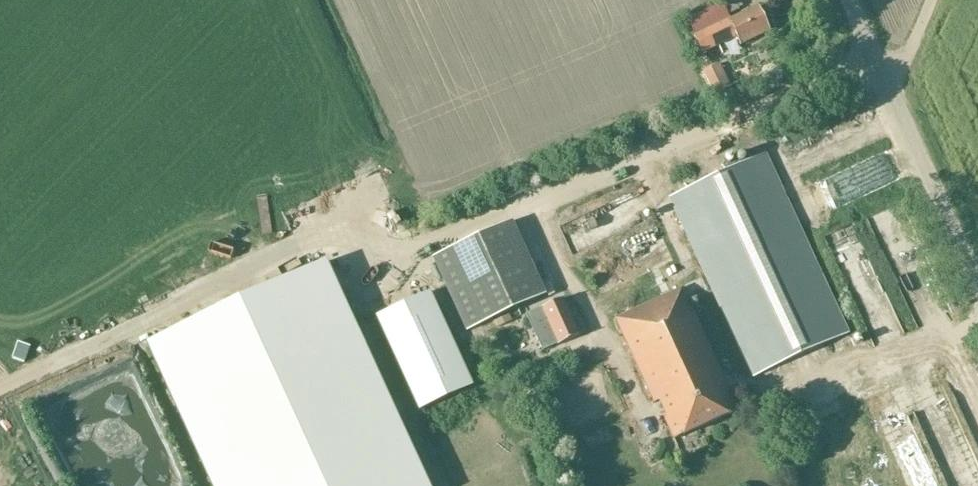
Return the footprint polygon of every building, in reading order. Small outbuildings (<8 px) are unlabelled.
[(730,18),(723,3),(689,19),(696,34),(730,18)] [(769,32),(757,7),(692,38),(700,54),(735,38),(739,47),(769,32)] [(732,88),(721,64),(704,72),(716,95),(732,88)] [(806,138),(809,149),(826,144),(823,133),(806,138)] [(846,333),(763,155),(670,198),(753,377),(846,333)] [(892,164),(821,188),(826,204),(897,180),(892,164)] [(545,296),(510,221),(433,257),(467,332),(545,296)] [(896,247),(911,237),(905,227),(889,238),(896,247)] [(613,274),(631,265),(662,249),(652,230),(603,255),(613,274)] [(329,258),(339,247),(331,239),(321,250),(329,258)] [(324,261),(149,342),(216,485),(428,485),(324,261)] [(727,388),(681,288),(614,319),(653,404),(658,401),(665,417),(662,418),(672,440),(735,411),(725,389),(727,388)] [(471,386),(428,293),(376,317),(419,410),(471,386)] [(579,336),(562,299),(540,309),(557,346),(579,336)] [(914,400),(890,408),(895,423),(919,415),(914,400)] [(597,420),(614,411),(609,402),(593,411),(597,420)] [(896,427),(926,485),(940,485),(948,482),(915,417),(896,427)] [(948,449),(963,485),(977,485),(977,437),(948,449)]
